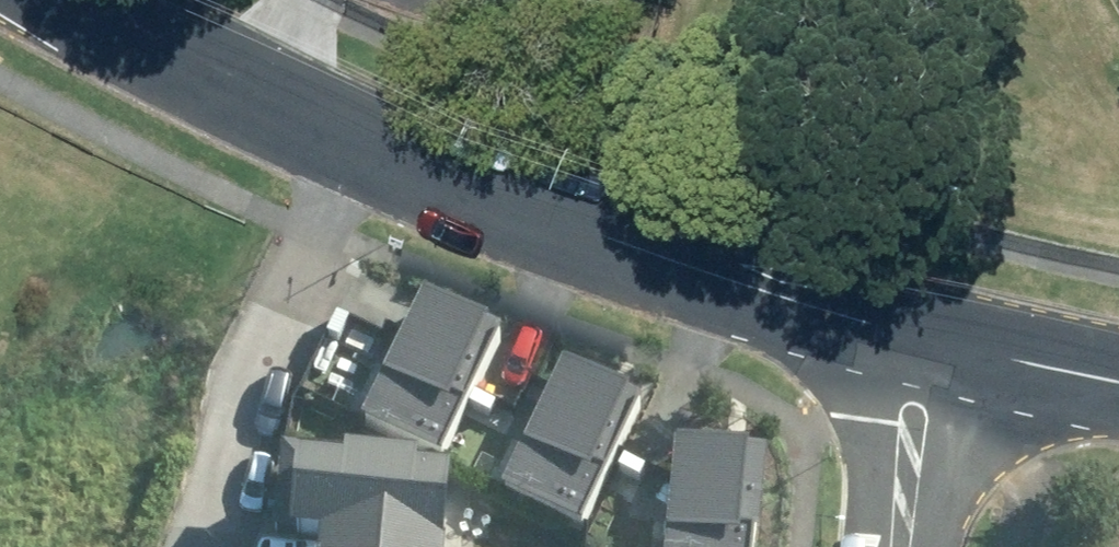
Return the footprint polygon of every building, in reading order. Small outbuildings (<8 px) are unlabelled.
[(362,414),(444,450),(500,327),(417,290),(362,414)] [(505,481),(584,519),(646,390),(567,353),(505,481)] [(453,469),(423,466),(424,456),(351,449),(352,443),(284,437),(278,506),(297,508),(294,537),(325,540),(325,546),(446,546),(453,469)] [(764,448),(675,441),(667,546),(756,546),(764,448)]
